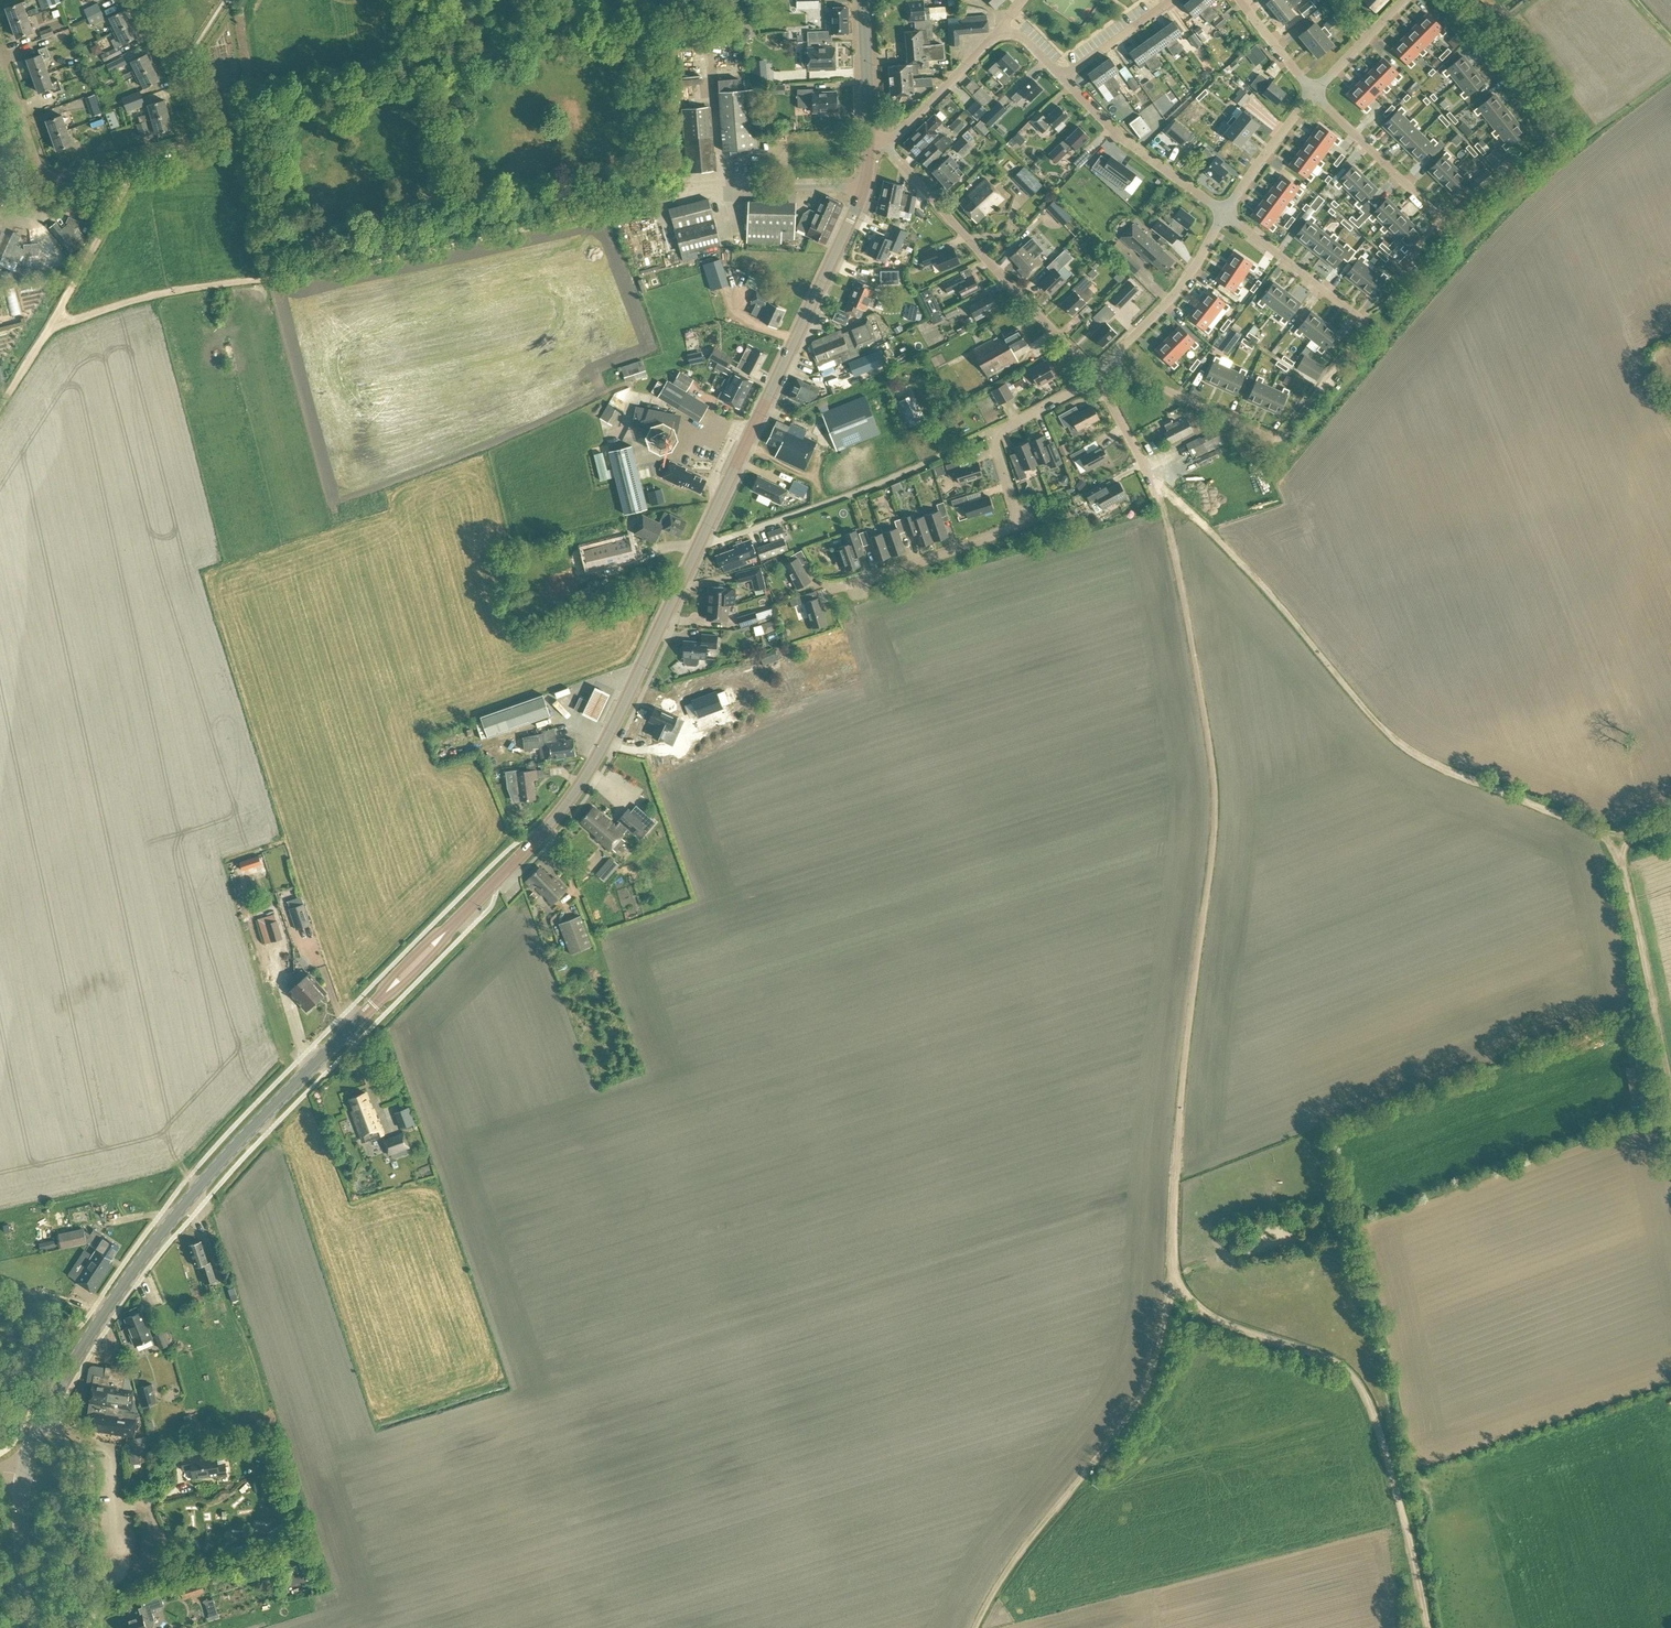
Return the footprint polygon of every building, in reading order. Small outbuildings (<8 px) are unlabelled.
[(61,0),(39,0),(42,9),(61,2),(61,0)] [(923,67),(929,67),(929,59),(944,58),(943,44),(931,45),(930,39),(934,38),(932,18),(946,16),(945,5),(923,7),(922,0),(918,0),(907,1),(909,21),(915,20),(916,30),(906,31),(909,64),(912,63),(922,62),(922,65),(923,65),(923,67)] [(996,10),(1007,0),(987,0),(996,10)] [(1213,19),(1196,0),(1191,0),(1183,6),(1193,17),(1199,12),(1208,23),(1213,19)] [(1213,19),(1218,15),(1209,4),(1214,0),(1196,0),(1213,19)] [(1292,0),(1269,0),(1266,2),(1275,13),(1292,0)] [(1275,13),(1283,24),(1295,15),(1290,9),(1301,0),(1292,0),(1275,13)] [(1304,17),(1316,8),(1310,0),(1299,9),(1304,17)] [(1376,12),(1387,0),(1364,0),(1376,12)] [(88,17),(102,10),(99,2),(84,9),(88,17)] [(12,23),(28,17),(22,3),(7,8),(12,23)] [(810,31),(810,41),(832,40),(832,34),(849,33),(848,6),(826,7),(827,30),(810,31)] [(102,10),(88,17),(91,25),(94,23),(95,26),(105,22),(104,19),(106,18),(102,10)] [(111,27),(113,32),(132,23),(125,10),(110,18),(114,26),(111,27)] [(1415,26),(1430,41),(1438,32),(1442,36),(1446,32),(1427,14),(1415,26)] [(958,34),(988,32),(987,15),(961,17),(961,22),(948,23),(950,45),(959,44),(958,34)] [(1217,29),(1220,27),(1226,21),(1222,15),(1213,23),(1217,29)] [(28,17),(12,23),(18,37),(33,32),(28,17)] [(1314,22),(1299,35),(1308,46),(1327,30),(1336,23),(1333,17),(1323,24),(1324,26),(1320,29),(1314,22)] [(1162,30),(1179,52),(1184,49),(1176,37),(1182,33),(1174,22),(1162,30)] [(132,23),(113,32),(116,38),(112,40),(115,48),(122,45),(138,37),(132,23)] [(1200,26),(1194,30),(1198,35),(1203,31),(1201,29),(1200,26)] [(1423,49),(1430,41),(1415,26),(1404,38),(1418,53),(1422,56),(1426,52),(1423,49)] [(43,39),(55,35),(52,27),(40,31),(43,39)] [(1174,56),(1179,52),(1162,30),(1152,37),(1160,49),(1166,44),(1174,56)] [(1327,30),(1308,46),(1317,57),(1333,44),(1327,37),(1330,34),(1327,30)] [(1202,44),(1194,33),(1188,37),(1196,48),(1202,44)] [(1454,48),(1462,40),(1455,34),(1447,42),(1454,48)] [(1154,53),(1160,49),(1152,37),(1141,45),(1157,68),(1162,64),(1154,53)] [(1411,60),(1418,53),(1404,38),(1392,50),(1410,68),(1414,64),(1411,60)] [(832,40),(808,42),(809,48),(808,48),(808,70),(836,69),(835,47),(833,47),(832,40)] [(1152,71),(1157,68),(1141,45),(1129,53),(1138,64),(1144,60),(1152,71)] [(27,59),(34,78),(49,73),(44,59),(51,57),(47,46),(40,49),(41,53),(27,59)] [(1256,46),(1245,54),(1251,61),(1262,53),(1256,46)] [(104,61),(120,53),(117,47),(101,56),(104,61)] [(1443,53),(1446,56),(1451,51),(1448,48),(1443,53)] [(1015,59),(1013,59),(1007,53),(997,62),(989,69),(994,75),(998,79),(1004,85),(1014,74),(1012,72),(1019,65),(1017,63),(1018,62),(1015,59)] [(134,76),(153,67),(147,54),(131,62),(135,70),(132,71),(134,76)] [(127,64),(123,56),(107,65),(111,72),(127,64)] [(1457,82),(1473,69),(1462,56),(1442,72),(1446,77),(1450,74),(1457,82)] [(1099,66),(1116,89),(1121,86),(1113,74),(1119,70),(1110,58),(1099,66)] [(1383,58),(1372,70),(1386,85),(1394,77),(1397,81),(1401,77),(1383,58)] [(751,61),(751,66),(753,84),(767,83),(765,60),(751,61)] [(918,68),(923,67),(923,65),(922,65),(922,62),(912,63),(909,64),(889,65),(890,80),(892,80),(914,78),(913,73),(919,73),(918,68)] [(1111,93),(1116,89),(1099,66),(1088,74),(1097,86),(1103,82),(1111,93)] [(153,67),(134,76),(137,82),(140,80),(142,85),(144,89),(160,81),(153,67)] [(1473,69),(1457,82),(1464,91),(1460,94),(1464,99),(1484,82),(1473,69)] [(1360,82),(1374,97),(1382,89),(1386,93),(1390,88),(1386,85),(1372,70),(1360,82)] [(52,82),(49,73),(34,78),(39,92),(53,88),(54,92),(62,89),(59,79),(52,82)] [(1276,105),(1285,93),(1272,82),(1269,85),(1258,75),(1251,84),(1258,90),(1259,89),(1263,92),(1262,93),(1276,105)] [(1133,91),(1140,87),(1132,76),(1126,81),(1133,91)] [(892,80),(890,80),(891,95),(915,93),(914,87),(933,85),(932,77),(914,78),(892,80)] [(723,151),(748,149),(758,148),(754,88),(737,90),(737,79),(718,80),(723,151)] [(1024,95),(1025,96),(1030,101),(1042,89),(1033,79),(1020,91),(1019,90),(1011,97),(1016,103),(1024,95)] [(1416,91),(1420,86),(1415,81),(1411,86),(1416,91)] [(1367,105),(1374,97),(1360,82),(1348,94),(1366,113),(1370,108),(1367,105)] [(979,87),(976,90),(971,95),(982,106),(990,97),(979,87)] [(1241,106),(1249,96),(1240,88),(1235,94),(1237,95),(1233,99),(1241,106)] [(813,112),(838,111),(837,91),(813,92),(813,89),(798,89),(799,107),(813,106),(813,112)] [(125,104),(143,98),(140,90),(121,97),(122,100),(123,100),(125,104)] [(95,115),(104,112),(97,93),(89,96),(95,115)] [(1434,101),(1437,98),(1432,93),(1429,96),(1434,101)] [(1488,121),(1504,108),(1493,94),(1473,111),(1477,115),(1481,112),(1488,121)] [(1427,105),(1430,102),(1425,97),(1422,100),(1427,105)] [(143,98),(125,104),(127,112),(146,105),(143,98)] [(149,119),(168,113),(164,99),(149,104),(151,112),(139,116),(140,122),(149,119)] [(997,100),(995,102),(987,111),(980,119),(988,127),(996,118),(994,116),(1003,106),(997,100)] [(968,113),(976,121),(986,111),(978,103),(968,113)] [(1194,122),(1201,112),(1190,104),(1183,114),(1194,122)] [(1059,106),(1046,118),(1039,111),(1029,120),(1041,133),(1051,124),(1057,131),(1065,124),(1062,121),(1068,116),(1059,106)] [(710,107),(681,110),(688,173),(717,170),(710,107)] [(1383,125),(1394,137),(1409,122),(1401,115),(1405,111),(1401,107),(1383,125)] [(1504,108),(1488,121),(1495,130),(1491,133),(1495,137),(1499,134),(1515,121),(1504,108)] [(110,112),(113,126),(121,124),(118,110),(110,112)] [(1233,122),(1251,136),(1261,123),(1243,110),(1236,119),(1233,116),(1230,119),(1233,122)] [(155,125),(156,128),(157,133),(172,129),(168,113),(149,119),(151,126),(155,125)] [(941,122),(934,114),(905,142),(916,154),(939,132),(935,128),(941,122)] [(52,136),(68,130),(62,115),(47,121),(52,136)] [(1139,115),(1129,123),(1140,138),(1151,130),(1139,115)] [(958,118),(949,127),(956,133),(964,125),(958,118)] [(1224,135),(1241,148),(1251,136),(1233,122),(1230,119),(1226,124),(1230,127),(1224,135)] [(1406,149),(1421,134),(1413,126),(1417,123),(1412,119),(1409,122),(1394,137),(1406,149)] [(1191,134),(1175,120),(1165,132),(1181,146),(1191,134)] [(150,134),(146,121),(137,124),(141,137),(150,134)] [(1515,121),(1499,134),(1505,143),(1502,145),(1505,150),(1525,134),(1515,121)] [(1472,132),(1463,122),(1458,127),(1467,137),(1472,132)] [(1309,138),(1326,151),(1333,142),(1337,145),(1340,140),(1320,125),(1309,138)] [(1065,138),(1055,148),(1049,154),(1057,162),(1068,151),(1066,149),(1071,144),(1075,148),(1082,142),(1085,143),(1088,140),(1086,138),(1088,136),(1078,126),(1066,138),(1065,138)] [(68,130),(52,136),(57,150),(73,145),(68,130)] [(1019,146),(1025,140),(1018,133),(1010,141),(1013,145),(1016,142),(1019,146)] [(1421,134),(1406,149),(1419,161),(1428,151),(1437,143),(1433,139),(1429,142),(1421,134)] [(962,155),(971,145),(962,135),(952,145),(962,155)] [(944,136),(935,144),(919,158),(926,165),(942,151),(942,152),(951,143),(944,136)] [(1320,160),(1326,151),(1309,138),(1299,152),(1316,164),(1320,167),(1323,163),(1320,160)] [(1437,143),(1428,151),(1433,156),(1445,145),(1440,140),(1437,143)] [(1208,177),(1210,175),(1218,182),(1227,170),(1214,159),(1216,157),(1209,152),(1210,151),(1206,147),(1199,155),(1210,165),(1205,171),(1206,172),(1205,174),(1208,177)] [(1505,160),(1495,148),(1485,157),(1496,169),(1505,160)] [(1082,166),(1093,154),(1087,149),(1076,161),(1082,166)] [(1310,173),(1316,164),(1299,152),(1289,165),(1310,181),(1313,176),(1310,173)] [(1440,182),(1455,167),(1447,159),(1450,156),(1446,152),(1428,170),(1440,182)] [(950,155),(946,159),(933,171),(947,186),(964,171),(950,155)] [(1092,167),(1123,190),(1128,184),(1136,175),(1111,156),(1108,160),(1101,155),(1092,167)] [(1042,185),(1037,180),(1023,166),(1012,178),(1031,196),(1042,185)] [(1350,193),(1364,178),(1352,166),(1334,184),(1338,189),(1342,185),(1350,193)] [(1455,167),(1440,182),(1452,194),(1470,176),(1466,172),(1463,175),(1455,167)] [(1487,170),(1469,184),(1476,193),(1494,178),(1487,170)] [(1272,189),(1289,201),(1295,192),(1299,195),(1302,191),(1282,175),(1272,189)] [(1327,183),(1332,178),(1328,175),(1324,180),(1327,183)] [(986,178),(971,192),(959,202),(977,222),(1004,198),(986,178)] [(1364,178),(1350,193),(1358,201),(1354,204),(1358,208),(1376,190),(1364,178)] [(899,204),(914,207),(916,196),(901,193),(903,185),(884,181),(879,200),(899,204)] [(963,186),(967,190),(971,186),(967,182),(963,186)] [(1262,202),(1279,215),(1285,206),(1289,209),(1293,204),(1289,201),(1272,189),(1262,202)] [(806,235),(825,244),(844,204),(823,194),(814,212),(810,210),(807,215),(803,213),(796,228),(807,234),(806,235)] [(1315,211),(1324,200),(1318,195),(1309,206),(1315,211)] [(696,250),(721,244),(708,198),(669,208),(683,259),(697,255),(696,250)] [(1055,199),(1046,208),(1063,226),(1072,217),(1055,199)] [(1383,226),(1398,211),(1386,199),(1368,217),(1372,221),(1375,218),(1383,226)] [(913,213),(914,207),(899,204),(879,200),(876,213),(899,218),(901,210),(913,213)] [(1335,208),(1338,204),(1333,200),(1330,203),(1335,208)] [(793,240),(794,209),(794,203),(747,201),(745,243),(780,244),(780,240),(793,240)] [(1272,224),(1279,215),(1262,202),(1252,216),(1272,231),(1276,226),(1272,224)] [(1332,216),(1336,212),(1330,207),(1327,211),(1332,216)] [(918,208),(914,211),(921,219),(925,215),(918,208)] [(1177,228),(1180,223),(1187,228),(1194,218),(1180,208),(1175,214),(1171,210),(1164,218),(1177,228)] [(1395,237),(1410,222),(1398,211),(1383,226),(1380,229),(1384,233),(1387,230),(1395,237)] [(1357,220),(1354,224),(1358,228),(1361,224),(1368,217),(1363,213),(1357,220)] [(65,223),(76,227),(79,221),(68,216),(65,223)] [(1310,216),(1295,236),(1308,247),(1321,230),(1312,223),(1315,220),(1310,216)] [(1348,219),(1354,224),(1357,220),(1351,216),(1348,219)] [(1172,244),(1179,235),(1159,218),(1152,227),(1172,244)] [(1410,222),(1395,237),(1403,245),(1400,249),(1404,253),(1422,234),(1410,222)] [(1163,249),(1153,241),(1134,223),(1120,238),(1133,250),(1134,249),(1141,255),(1140,256),(1147,263),(1150,260),(1163,272),(1174,260),(1163,250),(1163,249)] [(81,238),(71,226),(64,231),(58,224),(51,229),(66,249),(81,238)] [(907,232),(899,229),(895,227),(893,233),(904,238),(907,232)] [(1330,237),(1321,230),(1308,247),(1321,257),(1334,241),(1337,237),(1333,233),(1330,237)] [(15,245),(19,236),(13,233),(1,257),(7,260),(11,252),(19,256),(22,248),(15,245)] [(61,252),(47,233),(41,237),(43,239),(37,243),(38,249),(44,257),(51,252),(55,257),(61,252)] [(902,242),(904,238),(893,233),(890,240),(877,234),(871,247),(870,247),(867,254),(884,261),(889,249),(898,253),(902,242)] [(1162,245),(1166,241),(1161,236),(1157,240),(1162,245)] [(1025,243),(1011,256),(1020,267),(1018,269),(1026,278),(1043,263),(1037,256),(1043,250),(1032,237),(1025,243)] [(1334,241),(1321,257),(1334,267),(1342,257),(1350,247),(1346,244),(1343,247),(1334,241)] [(1116,243),(1110,249),(1134,272),(1140,267),(1116,243)] [(1386,246),(1383,250),(1388,255),(1391,251),(1386,246)] [(933,247),(920,253),(925,265),(937,260),(941,271),(959,263),(953,247),(936,254),(933,247)] [(1356,251),(1350,247),(1342,257),(1348,261),(1356,251)] [(1258,266),(1236,252),(1228,265),(1246,277),(1252,268),(1255,270),(1258,266)] [(1358,286),(1371,270),(1362,263),(1365,259),(1361,255),(1345,276),(1358,286)] [(1057,272),(1064,265),(1057,257),(1047,267),(1051,272),(1041,282),(1052,293),(1066,280),(1057,272)] [(721,259),(703,265),(711,291),(729,285),(721,259)] [(902,267),(911,267),(911,259),(903,259),(902,267)] [(1402,279),(1406,274),(1390,261),(1386,266),(1400,278),(1400,277),(1402,279)] [(1228,265),(1219,278),(1240,293),(1242,289),(1240,287),(1246,277),(1228,265)] [(1411,275),(1417,268),(1414,265),(1407,272),(1410,274),(1411,275)] [(735,266),(731,277),(760,288),(764,277),(735,266)] [(1371,270),(1358,286),(1371,297),(1387,276),(1383,273),(1380,276),(1371,270)] [(964,280),(961,274),(942,283),(948,294),(958,289),(962,297),(979,288),(973,275),(964,280)] [(1071,289),(1073,291),(1061,303),(1072,315),(1086,302),(1086,301),(1091,297),(1084,291),(1092,284),(1084,276),(1071,289)] [(643,279),(637,281),(642,293),(647,291),(643,279)] [(871,308),(874,299),(871,298),(874,288),(857,281),(844,311),(837,308),(832,319),(846,325),(850,314),(858,318),(860,317),(863,311),(865,312),(867,306),(871,308)] [(1130,282),(1121,291),(1129,299),(1138,290),(1130,282)] [(1273,312),(1287,295),(1274,285),(1258,305),(1262,308),(1264,305),(1273,312)] [(918,292),(922,299),(930,316),(941,311),(929,287),(918,292)] [(781,322),(780,319),(784,310),(768,303),(771,296),(757,289),(750,303),(755,306),(751,314),(760,318),(760,319),(776,327),(777,326),(780,325),(781,322)] [(1230,306),(1210,290),(1200,302),(1217,316),(1224,308),(1227,310),(1230,306)] [(991,312),(989,309),(996,305),(991,295),(968,306),(975,320),(991,312)] [(1283,325),(1299,305),(1287,295),(1273,312),(1282,319),(1280,322),(1283,325)] [(1116,316),(1122,310),(1113,300),(1107,306),(1116,316)] [(1200,302),(1190,314),(1209,331),(1212,327),(1209,325),(1217,316),(1200,302)] [(947,318),(959,312),(955,305),(943,311),(947,318)] [(1103,347),(1116,333),(1105,322),(1108,320),(1101,312),(1095,316),(1101,325),(1091,335),(1103,347)] [(941,321),(938,314),(930,318),(932,324),(941,321)] [(1310,342),(1324,324),(1311,315),(1296,335),(1299,337),(1301,335),(1310,342)] [(847,331),(841,333),(840,330),(813,341),(812,344),(814,349),(813,349),(816,355),(813,356),(817,365),(832,360),(834,364),(858,356),(855,348),(875,341),(868,319),(845,326),(847,331)] [(1320,354),(1336,334),(1324,324),(1310,342),(1319,349),(1317,352),(1320,354)] [(900,325),(894,329),(896,333),(902,330),(900,325)] [(1197,344),(1179,326),(1168,338),(1184,353),(1192,345),(1194,347),(1197,344)] [(973,349),(985,371),(987,377),(1017,361),(1012,352),(1027,344),(1019,329),(1004,337),(1002,334),(973,349)] [(1236,334),(1230,330),(1227,334),(1223,339),(1217,347),(1227,354),(1240,337),(1236,334)] [(1168,338),(1157,349),(1175,367),(1178,364),(1176,361),(1184,353),(1168,338)] [(759,379),(762,372),(758,370),(767,354),(749,344),(736,367),(759,379)] [(715,348),(709,358),(727,367),(732,357),(715,348)] [(849,362),(855,376),(887,363),(881,349),(849,362)] [(702,352),(688,354),(690,364),(704,362),(702,352)] [(1283,355),(1282,358),(1281,359),(1291,366),(1292,366),(1293,365),(1295,362),(1292,361),(1283,355)] [(1296,369),(1317,381),(1325,367),(1304,355),(1303,357),(1296,369)] [(1221,386),(1230,366),(1220,361),(1221,358),(1217,356),(1207,379),(1221,386)] [(647,375),(642,360),(621,367),(626,382),(647,375)] [(1030,370),(1038,385),(1054,377),(1045,361),(1030,370)] [(752,381),(717,363),(714,368),(723,372),(729,375),(727,379),(724,378),(721,385),(723,386),(717,398),(738,408),(752,381)] [(1235,393),(1246,369),(1242,368),(1241,371),(1230,366),(1221,386),(1235,393)] [(679,372),(672,384),(686,391),(692,379),(679,372)] [(1015,387),(1025,382),(1021,374),(1011,380),(1015,387)] [(1262,405),(1271,385),(1261,380),(1262,377),(1258,375),(1248,398),(1262,405)] [(1282,382),(1290,386),(1294,379),(1286,375),(1282,382)] [(809,401),(811,396),(812,395),(816,396),(819,389),(820,388),(811,384),(811,385),(797,379),(788,397),(803,403),(805,399),(809,401)] [(699,421),(708,406),(667,381),(658,396),(699,421)] [(992,391),(998,402),(1000,405),(1014,397),(1012,394),(1006,383),(992,391)] [(1276,412),(1287,389),(1283,387),(1282,390),(1271,385),(1262,405),(1276,412)] [(908,428),(926,419),(913,393),(895,402),(908,428)] [(865,396),(825,411),(821,413),(836,451),(880,434),(865,396)] [(620,409),(609,402),(600,418),(611,424),(620,409)] [(635,406),(631,425),(655,430),(660,427),(669,431),(670,432),(677,434),(680,415),(635,406)] [(1085,431),(1083,427),(1099,419),(1092,406),(1076,414),(1072,408),(1058,416),(1064,427),(1067,426),(1072,437),(1085,431)] [(1170,445),(1193,433),(1186,418),(1178,423),(1177,422),(1173,424),(1170,418),(1163,422),(1168,431),(1164,433),(1170,445)] [(804,436),(806,431),(790,423),(789,426),(777,421),(767,443),(778,448),(775,457),(804,470),(816,442),(804,436)] [(661,450),(669,447),(672,440),(670,432),(669,431),(660,427),(655,430),(652,431),(649,438),(653,446),(661,450)] [(1193,459),(1225,443),(1218,429),(1201,438),(1200,436),(1186,444),(1193,459)] [(1028,442),(1038,464),(1048,460),(1051,467),(1061,463),(1053,441),(1046,444),(1043,436),(1028,442)] [(1024,470),(1038,464),(1028,442),(1014,448),(1020,462),(1013,465),(1020,480),(1027,477),(1024,470)] [(1062,456),(1067,454),(1070,452),(1066,442),(1057,446),(1062,456)] [(625,514),(647,508),(631,445),(609,451),(625,514)] [(1087,471),(1108,459),(1101,446),(1087,454),(1084,447),(1069,455),(1073,462),(1080,458),(1087,471)] [(1214,449),(1196,459),(1199,466),(1210,460),(1209,459),(1217,454),(1214,449)] [(603,452),(594,454),(600,480),(609,478),(603,452)] [(963,464),(974,460),(971,454),(961,458),(963,464)] [(950,479),(957,477),(959,484),(982,476),(978,462),(960,468),(958,461),(945,465),(948,472),(950,479)] [(944,475),(941,467),(933,469),(936,478),(944,475)] [(758,476),(752,490),(759,493),(756,500),(768,506),(771,499),(772,499),(771,500),(781,505),(786,494),(787,490),(779,486),(758,476)] [(1085,484),(1080,479),(1074,486),(1079,490),(1085,484)] [(803,498),(808,487),(794,480),(789,491),(803,498)] [(1104,483),(1097,486),(1085,493),(1091,503),(1097,500),(1102,509),(1126,496),(1119,483),(1107,489),(1104,483)] [(968,518),(993,510),(989,496),(969,502),(967,495),(951,500),(953,508),(963,504),(968,518)] [(925,516),(933,541),(948,536),(941,517),(948,515),(943,502),(936,504),(938,511),(925,516)] [(645,513),(637,532),(660,541),(666,527),(685,535),(691,519),(667,509),(663,520),(645,513)] [(908,537),(914,534),(918,546),(933,541),(925,516),(915,519),(914,514),(902,518),(906,531),(908,537)] [(1094,525),(1090,517),(1081,522),(1085,529),(1094,525)] [(899,533),(906,531),(902,518),(894,521),(897,528),(883,533),(890,556),(905,551),(899,533)] [(625,519),(613,521),(617,534),(628,531),(625,519)] [(770,542),(777,539),(786,536),(782,527),(767,532),(770,542)] [(839,565),(844,564),(846,570),(860,566),(857,556),(864,554),(855,531),(843,535),(846,545),(838,548),(839,550),(834,552),(839,565)] [(890,556),(883,533),(868,538),(866,531),(859,533),(863,546),(870,544),(876,561),(890,556)] [(784,539),(778,541),(756,549),(760,560),(788,550),(784,539)] [(601,550),(584,554),(588,570),(615,563),(616,567),(618,567),(617,563),(633,559),(628,540),(600,547),(601,550)] [(745,560),(756,556),(750,540),(734,546),(735,549),(716,556),(720,566),(722,565),(724,571),(746,563),(745,560)] [(808,562),(801,550),(788,557),(790,562),(785,565),(797,588),(810,581),(801,565),(808,562)] [(566,562),(547,568),(556,599),(576,593),(566,562)] [(759,567),(756,568),(738,573),(740,582),(750,579),(753,591),(764,588),(759,567)] [(734,604),(735,589),(730,589),(730,588),(709,586),(708,603),(729,604),(734,604)] [(812,628),(826,623),(818,598),(810,600),(808,593),(790,599),(792,606),(804,602),(812,628)] [(727,621),(729,604),(708,603),(706,619),(727,621)] [(774,617),(771,609),(756,613),(755,612),(737,617),(740,627),(774,617)] [(775,629),(772,620),(762,624),(765,633),(775,629)] [(683,640),(682,658),(684,658),(683,664),(685,665),(695,666),(698,664),(699,658),(705,659),(706,647),(716,648),(717,635),(702,634),(701,642),(683,640)] [(775,650),(760,655),(763,665),(779,660),(775,650)] [(597,718),(610,691),(595,684),(582,711),(597,718)] [(560,688),(561,694),(580,692),(580,686),(560,688)] [(689,703),(695,719),(720,710),(714,693),(689,703)] [(482,722),(488,737),(550,715),(543,694),(480,716),(482,722)] [(573,709),(579,712),(585,700),(579,697),(573,709)] [(669,730),(671,731),(677,717),(655,708),(649,721),(658,725),(653,736),(663,741),(669,730)] [(543,733),(524,737),(523,737),(525,750),(533,749),(533,747),(540,747),(541,757),(546,756),(546,759),(575,755),(573,739),(565,740),(565,738),(556,739),(554,727),(543,731),(543,733)] [(449,751),(470,747),(469,742),(448,746),(449,751)] [(517,772),(518,785),(506,786),(512,801),(535,798),(533,779),(537,779),(536,770),(517,772)] [(609,851),(624,833),(627,830),(629,830),(640,840),(656,822),(646,813),(640,820),(628,809),(618,820),(621,823),(617,827),(607,818),(607,819),(593,807),(580,821),(597,835),(594,838),(609,851)] [(262,859),(265,871),(272,869),(266,849),(244,856),(246,863),(262,859)] [(607,879),(623,864),(614,855),(598,870),(607,879)] [(551,904),(566,890),(554,877),(551,880),(540,867),(526,881),(533,888),(536,886),(537,887),(536,888),(542,894),(544,893),(549,899),(548,900),(551,904)] [(256,890),(252,878),(247,879),(251,892),(256,890)] [(296,928),(310,924),(304,905),(290,909),(296,928)] [(571,954),(592,946),(580,915),(559,923),(571,954)] [(282,937),(277,921),(275,916),(265,919),(271,941),(282,937)] [(295,978),(316,1001),(326,993),(308,974),(306,976),(302,972),(295,978)] [(306,1010),(316,1001),(295,978),(288,985),(292,989),(289,991),(306,1010)] [(383,1134),(381,1129),(374,1108),(371,1109),(365,1092),(350,1097),(354,1110),(352,1111),(361,1136),(362,1141),(383,1134)] [(400,1128),(414,1123),(409,1107),(395,1112),(400,1128)] [(404,1131),(383,1139),(389,1155),(410,1147),(404,1131)] [(102,1235),(99,1239),(84,1229),(84,1227),(58,1233),(62,1248),(71,1246),(87,1242),(96,1248),(111,1258),(119,1246),(102,1235)] [(56,1237),(42,1241),(44,1248),(58,1244),(56,1237)] [(205,1284),(216,1280),(210,1262),(208,1262),(201,1241),(189,1245),(196,1267),(199,1266),(205,1284)] [(92,1254),(83,1248),(72,1266),(81,1272),(75,1280),(94,1292),(112,1264),(109,1261),(111,1258),(96,1248),(92,1254)] [(135,1344),(152,1337),(142,1312),(126,1318),(129,1326),(128,1327),(135,1344)] [(162,1332),(154,1336),(159,1348),(168,1345),(167,1343),(169,1342),(165,1332),(163,1333),(162,1332)] [(92,1388),(91,1394),(89,1395),(89,1399),(90,1400),(87,1423),(93,1424),(92,1431),(135,1437),(139,1407),(134,1388),(132,1387),(129,1376),(125,1376),(126,1369),(106,1365),(106,1366),(92,1364),(90,1364),(89,1366),(86,1385),(87,1387),(92,1388)] [(151,1383),(138,1387),(143,1405),(157,1401),(151,1383)] [(150,1461),(149,1455),(150,1454),(147,1436),(128,1439),(131,1464),(142,1462),(150,1461)] [(206,1455),(205,1453),(181,1456),(182,1469),(191,1468),(193,1478),(218,1474),(219,1476),(227,1475),(226,1462),(219,1463),(217,1454),(206,1455)] [(183,1598),(198,1593),(204,1591),(201,1582),(195,1584),(180,1588),(183,1598)] [(207,1599),(212,1615),(221,1612),(216,1596),(207,1599)] [(120,1620),(122,1627),(151,1627),(152,1627),(153,1626),(154,1625),(154,1624),(155,1623),(155,1622),(155,1621),(155,1620),(152,1612),(157,1611),(156,1607),(164,1605),(162,1601),(138,1608),(140,1614),(120,1620)]
